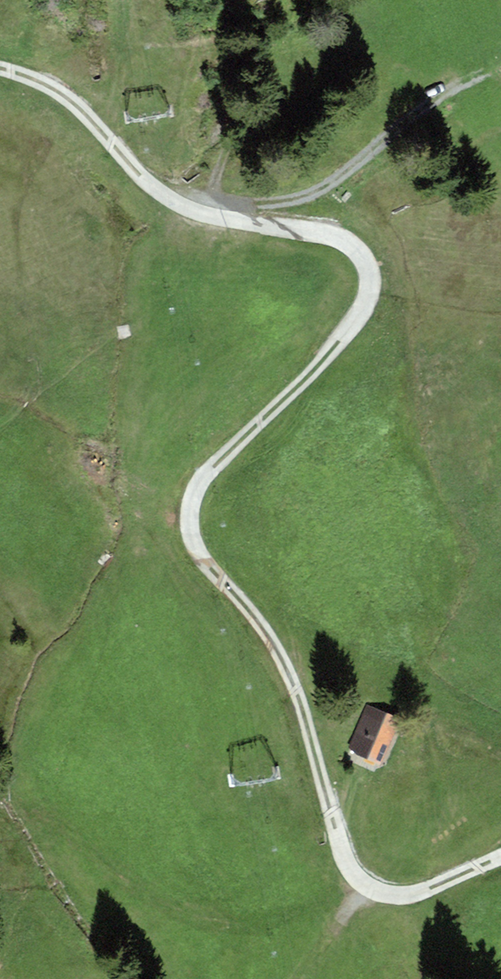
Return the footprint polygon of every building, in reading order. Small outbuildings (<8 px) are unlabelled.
[(382,765),(400,719),(365,705),(347,751),(382,765)]
